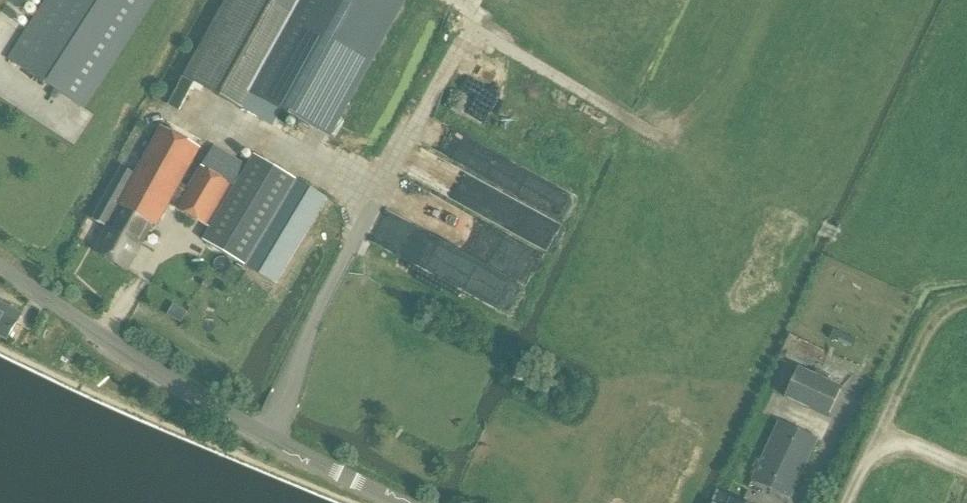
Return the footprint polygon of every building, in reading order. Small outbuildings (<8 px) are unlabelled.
[(9,59),(84,108),(156,0),(47,0),(9,59)] [(185,77),(272,126),(281,110),(328,136),(404,0),(228,0),(185,77)] [(102,202),(93,220),(105,226),(93,249),(127,270),(149,230),(152,225),(155,226),(167,204),(207,227),(239,172),(242,167),(212,149),(188,190),(178,185),(198,148),(164,129),(137,177),(121,168),(102,202)] [(211,229),(204,241),(245,266),(296,180),(255,156),(243,175),(239,172),(207,227),(211,229)] [(296,180),(245,266),(275,284),(327,199),(296,180)] [(0,303),(0,336),(7,340),(22,314),(0,303)] [(842,389),(798,368),(785,397),(829,418),(842,389)] [(752,480),(790,498),(817,440),(779,422),(752,480)]
